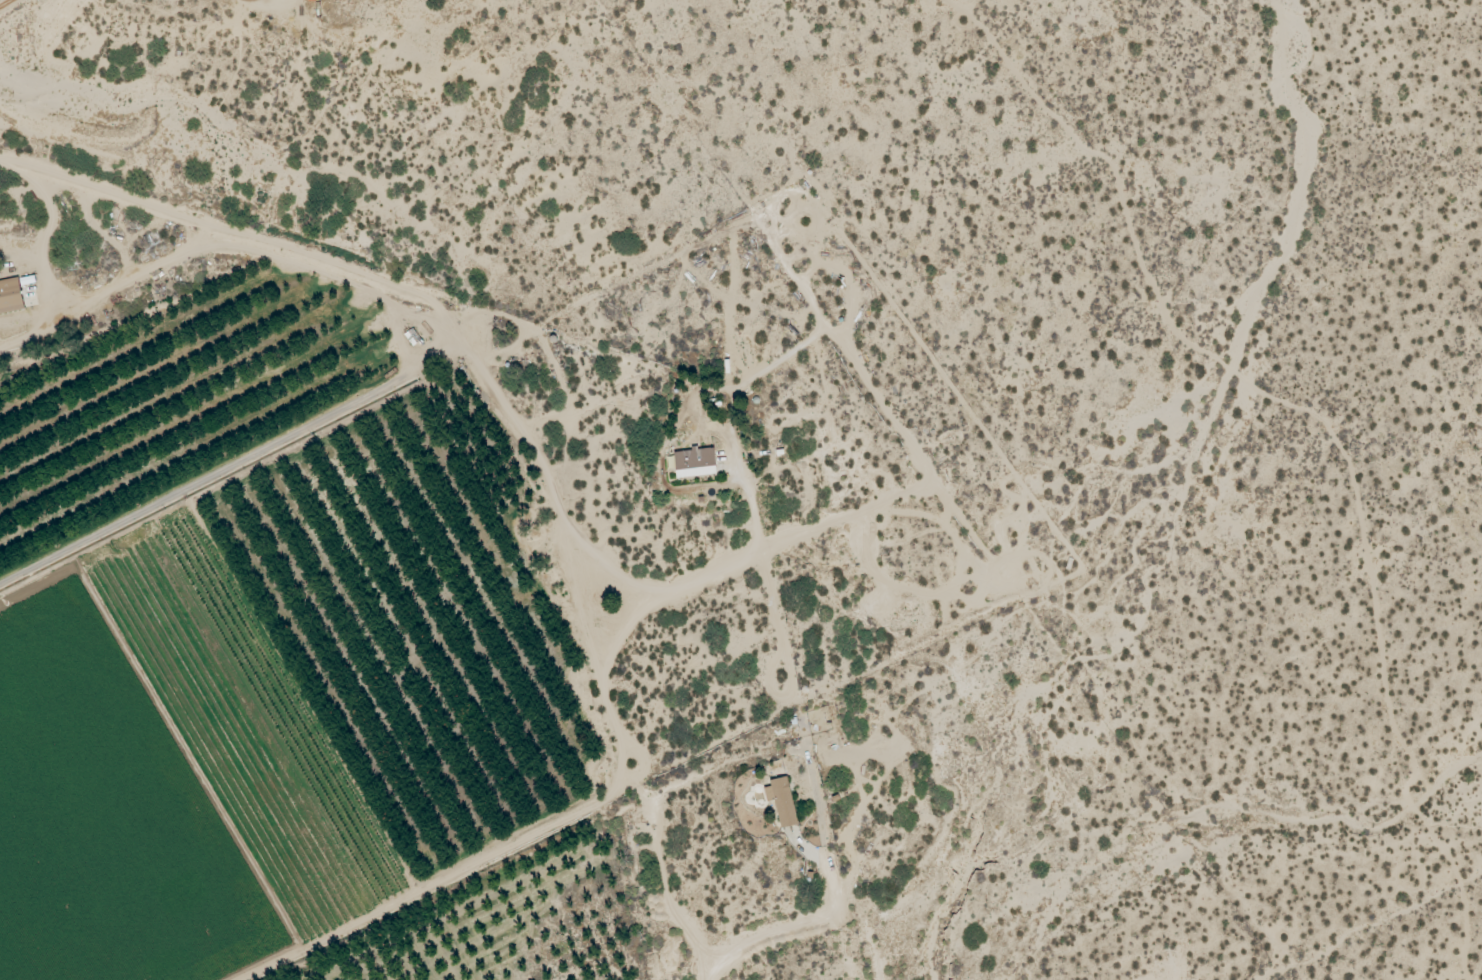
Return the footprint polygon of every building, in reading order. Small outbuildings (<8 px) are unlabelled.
[(26,312),(20,278),(0,282),(0,316),(26,312)] [(678,476),(718,473),(717,446),(677,448),(678,476)] [(769,802),(776,801),(781,828),(799,825),(791,778),(765,782),(769,802)]
